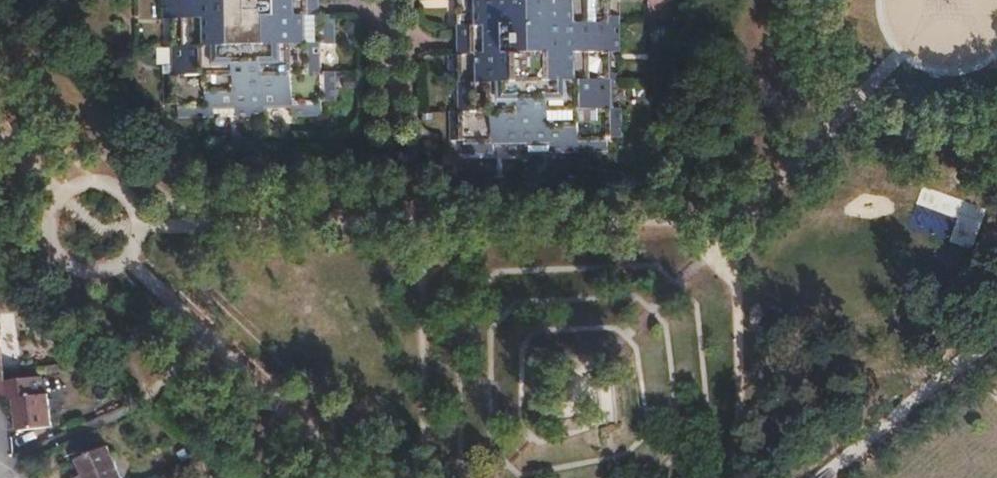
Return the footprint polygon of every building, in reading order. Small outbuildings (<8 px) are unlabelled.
[(162,18),(169,18),(170,40),(163,40),(163,46),(170,46),(171,65),(162,65),(163,103),(178,104),(178,118),(213,117),(213,109),(235,108),(236,117),(264,116),(264,108),(292,107),(293,116),(321,115),(321,101),(335,100),(335,71),(322,72),(320,43),(334,43),(334,15),(320,14),(319,1),(319,0),(161,0),(162,18)] [(456,18),(456,26),(461,27),(462,53),(448,54),(449,83),(462,82),(463,110),(449,110),(450,140),(464,140),(464,154),(493,154),(493,144),(520,144),(527,144),(549,143),(549,152),(607,151),(607,137),(620,137),(621,107),(612,107),(611,79),(611,73),(611,51),(619,52),(619,22),(618,22),(611,22),(611,15),(610,0),(456,0),(456,18)] [(456,26),(456,18),(443,18),(442,26),(456,26)] [(2,371),(0,371),(0,401),(12,400),(16,431),(50,426),(47,394),(42,395),(39,377),(4,381),(2,371)] [(106,447),(74,459),(81,475),(73,477),(119,477),(106,447)]
